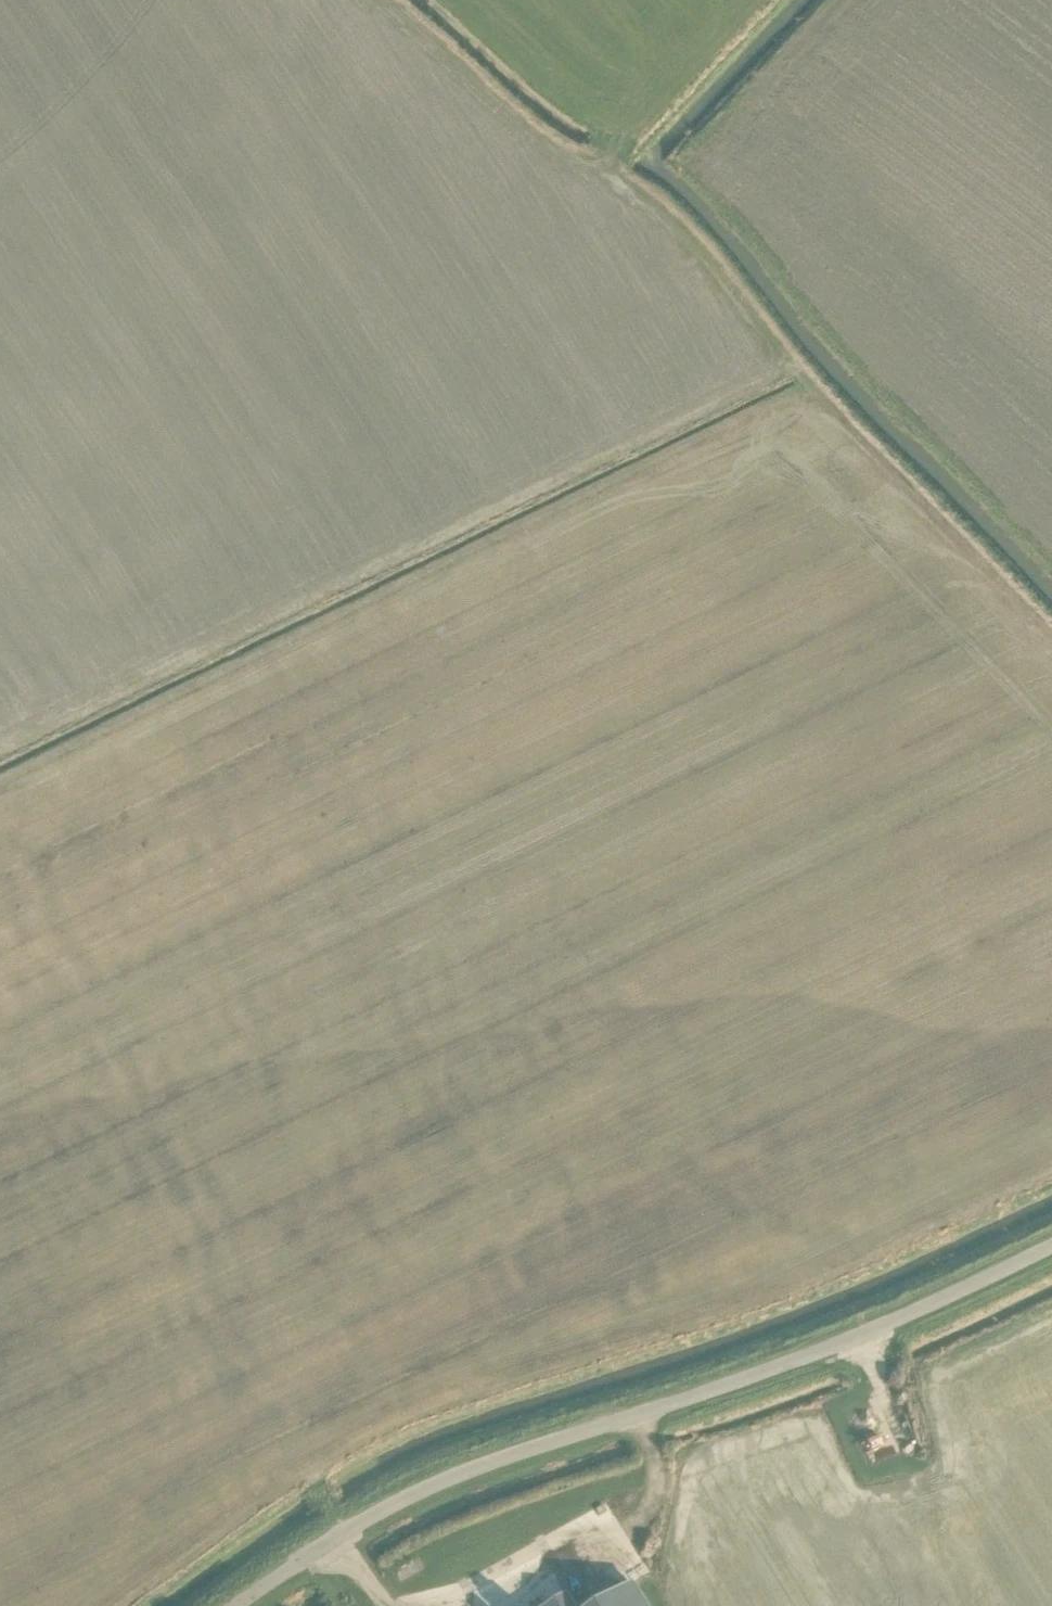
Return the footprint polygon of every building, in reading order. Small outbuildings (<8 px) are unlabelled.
[(631,1587),(601,1605),(644,1605),(631,1587)] [(565,1595),(547,1605),(572,1605),(565,1595)]
